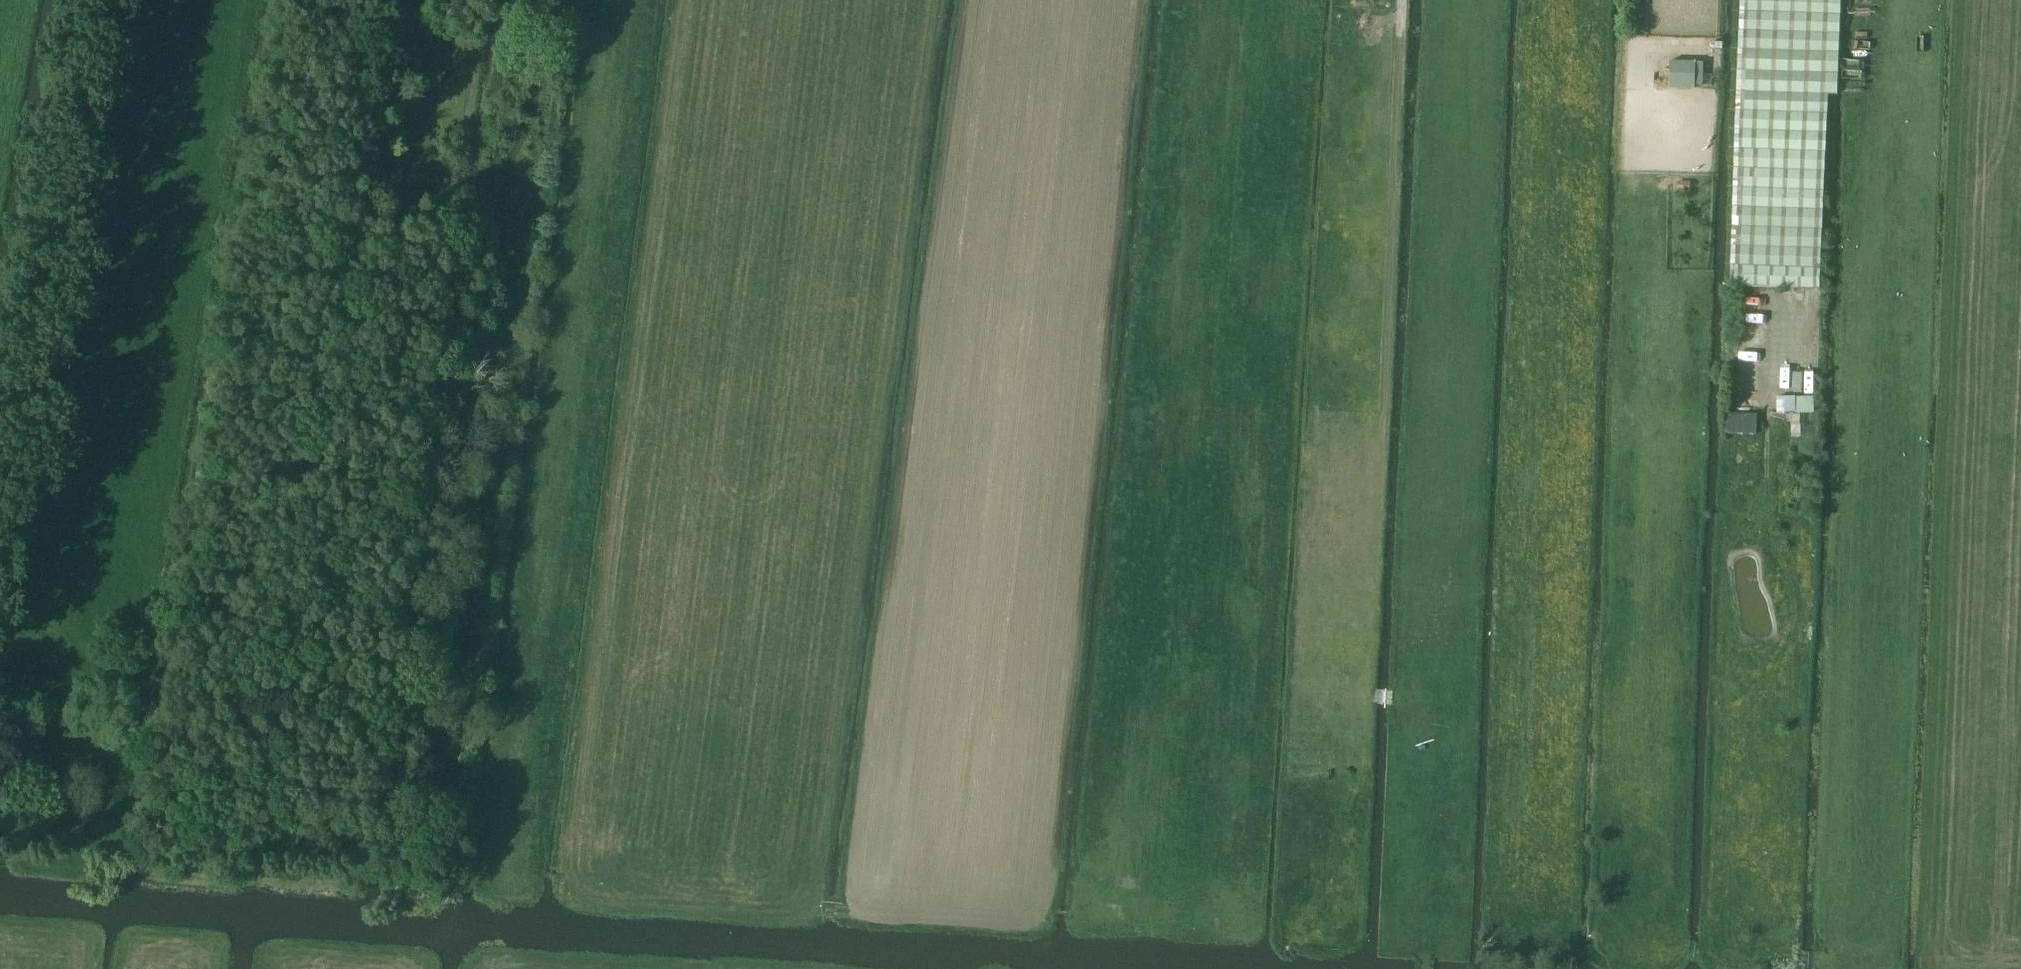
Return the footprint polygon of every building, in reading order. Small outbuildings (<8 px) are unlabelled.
[(1731,286),(1820,289),(1829,94),(1838,94),(1842,0),(1742,0),(1731,286)] [(1671,61),(1671,87),(1696,88),(1697,62),(1671,61)] [(1815,397),(1778,397),(1778,413),(1815,413),(1815,397)] [(1758,416),(1725,416),(1725,435),(1758,435),(1758,416)]
